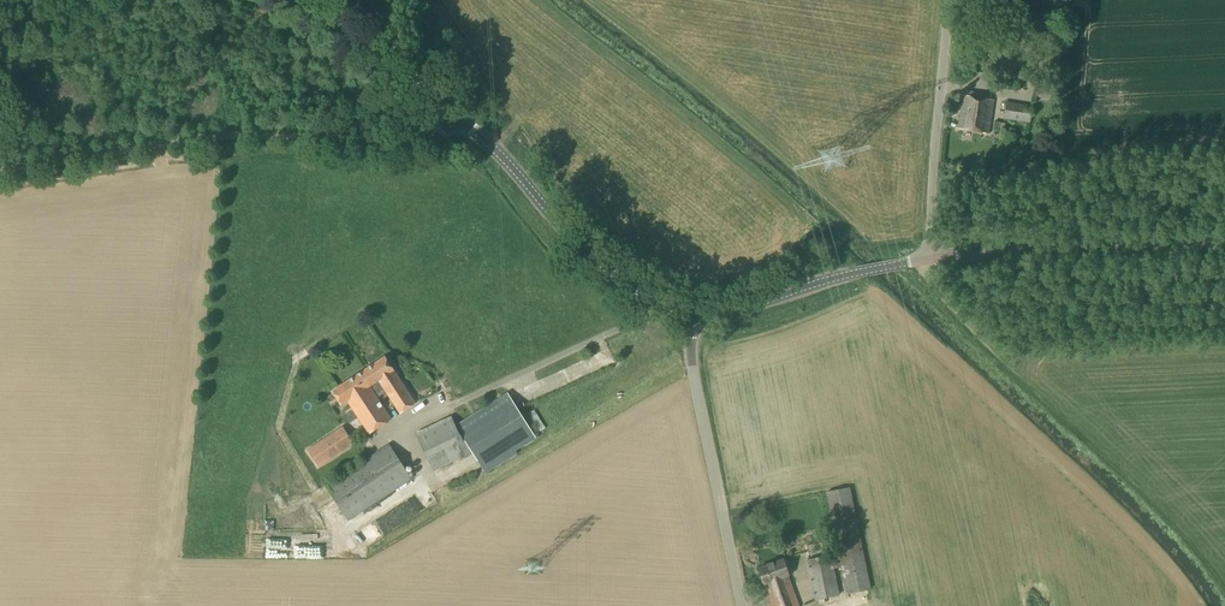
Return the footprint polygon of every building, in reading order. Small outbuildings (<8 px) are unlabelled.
[(988,133),(993,101),(963,96),(958,128),(988,133)] [(1030,124),(1032,107),(1007,103),(1004,119),(1030,124)] [(361,373),(339,388),(351,407),(368,433),(391,420),(377,398),(383,394),(385,397),(387,396),(399,414),(416,403),(405,388),(385,357),(361,373)] [(507,393),(455,426),(478,461),(507,442),(530,428),(507,393)] [(434,470),(468,454),(461,439),(451,417),(416,434),(427,456),(434,470)] [(318,468),(347,449),(335,432),(306,451),(318,468)] [(348,521),(412,480),(389,444),(325,486),(348,521)] [(871,590),(850,488),(825,493),(836,542),(832,542),(833,547),(837,546),(840,562),(833,564),(831,555),(806,560),(814,601),(839,596),(834,569),(841,568),(846,595),(871,590)] [(427,510),(437,503),(429,489),(418,496),(427,510)] [(360,562),(359,554),(350,555),(350,563),(360,562)] [(789,577),(790,577),(784,559),(757,568),(763,586),(771,605),(799,605),(789,577)] [(868,605),(917,605),(915,596),(868,605)]
